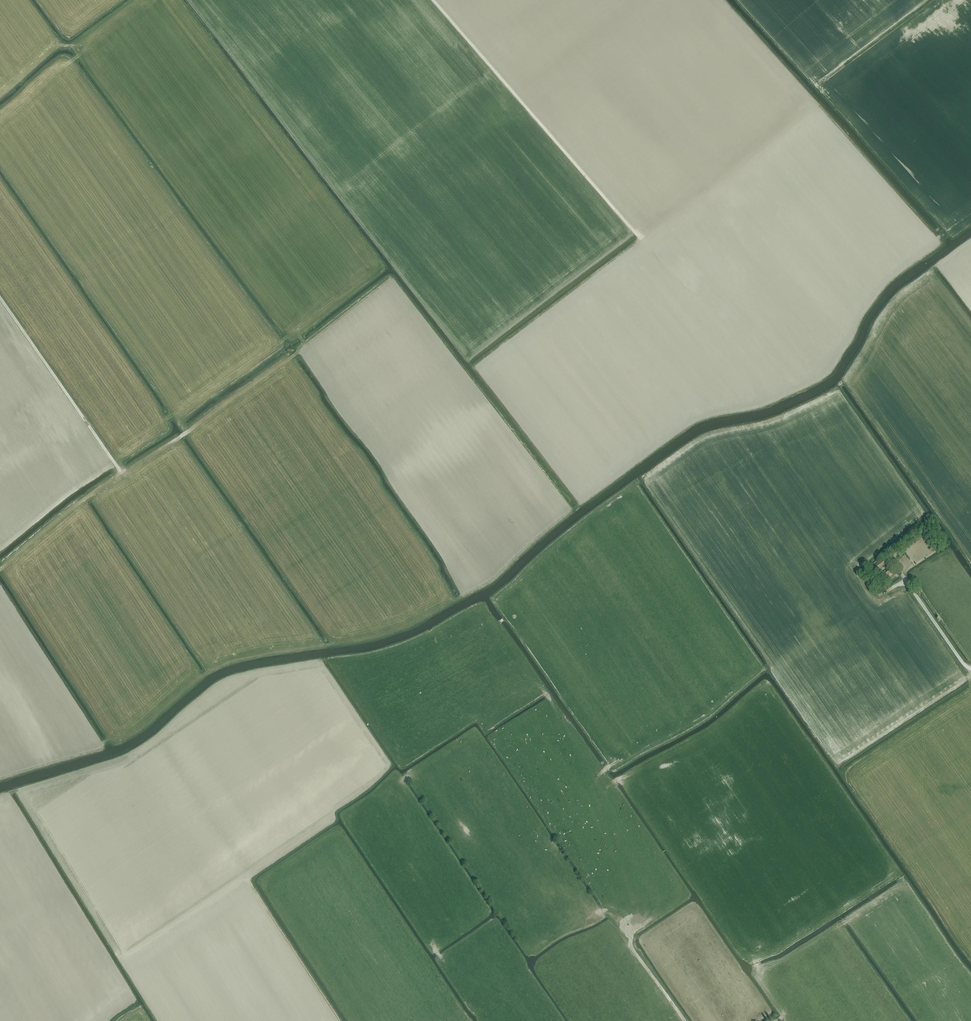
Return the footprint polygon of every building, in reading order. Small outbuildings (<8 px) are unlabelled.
[(885,564),(882,560),(869,570),(872,574),(885,564)] [(892,573),(893,572),(890,567),(883,572),(885,574),(883,575),(880,571),(876,574),(882,581),(886,578),(884,576),(886,575),(888,578),(893,575),(892,573)]
